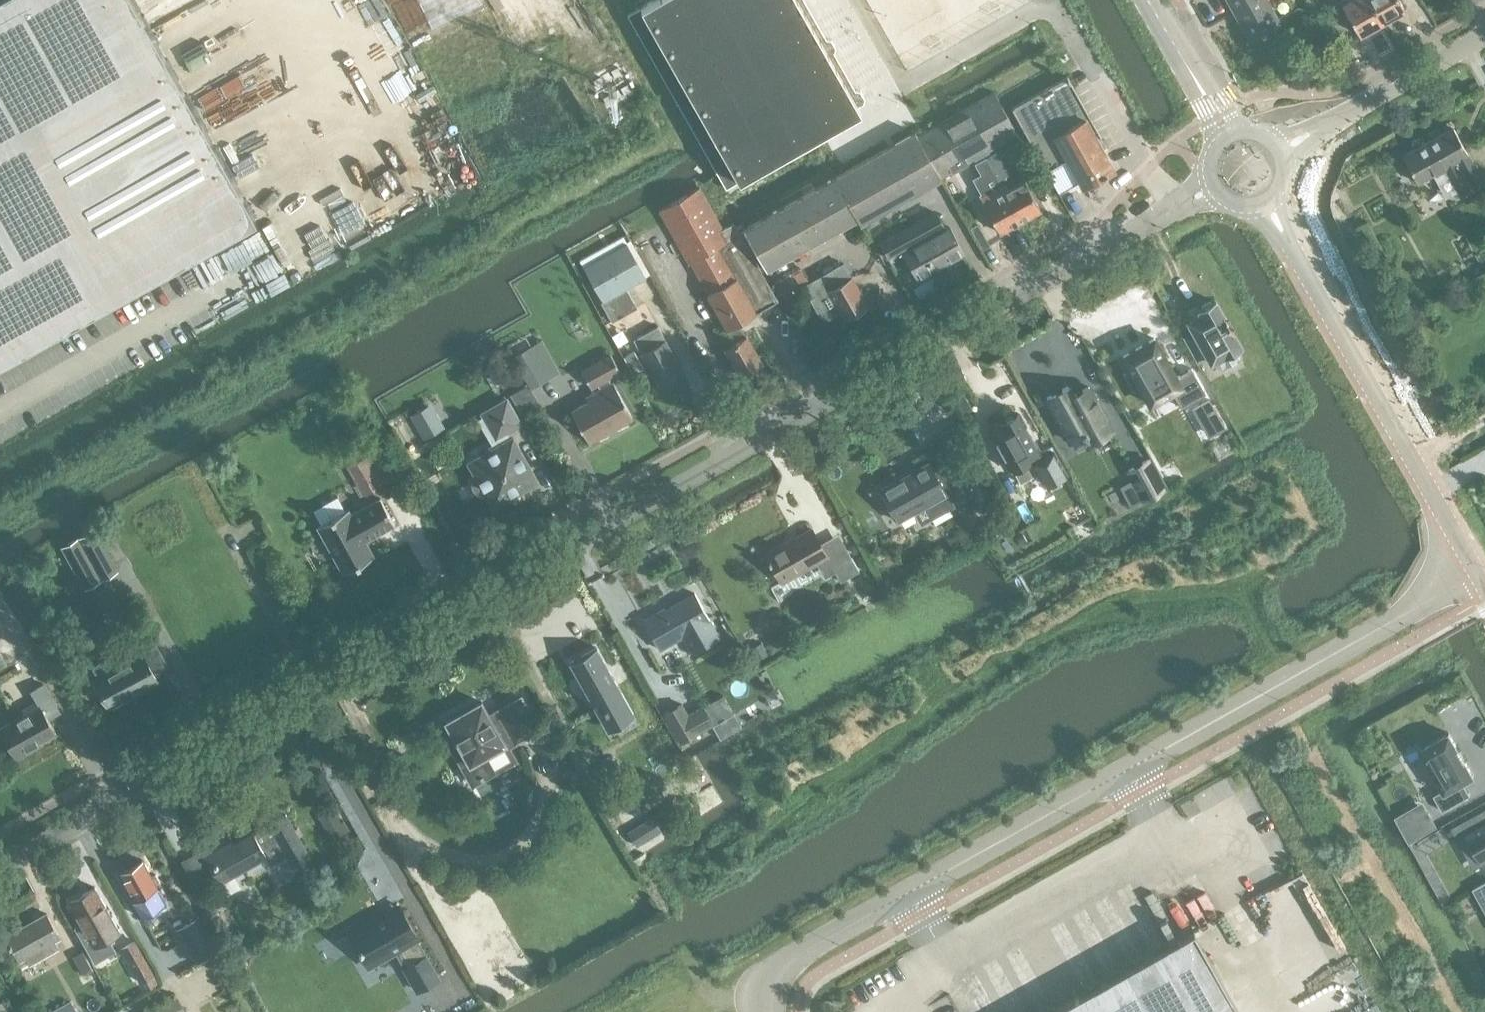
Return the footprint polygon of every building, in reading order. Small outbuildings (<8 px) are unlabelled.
[(256,217),(207,128),(152,30),(135,0),(0,0),(0,361),(256,217)] [(639,6),(626,14),(713,168),(724,187),(738,179),(744,176),(813,137),(825,130),(833,126),(854,114),(859,111),(856,105),(862,102),(863,98),(859,90),(854,89),(832,51),(833,51),(834,47),(830,39),(825,38),(805,0),(650,0),(639,6)] [(1284,20),(1281,14),(1278,15),(1269,0),(1227,0),(1249,39),(1284,20)] [(1341,2),(1359,34),(1382,21),(1370,0),(1340,0),(1341,2)] [(1382,21),(1404,8),(1400,0),(1370,0),(1382,21)] [(1047,169),(1067,159),(1083,187),(1114,169),(1085,116),(1088,115),(1067,76),(1012,107),(1047,169)] [(940,178),(1017,134),(996,93),(917,138),(940,178)] [(1401,155),(1417,182),(1444,166),(1461,195),(1484,182),(1453,126),(1401,155)] [(856,214),(861,224),(940,178),(917,138),(913,132),(834,177),(856,214)] [(984,158),(1020,221),(1040,210),(1023,178),(1015,182),(997,150),(984,158)] [(979,196),(999,233),(1020,221),(984,158),(974,163),(981,174),(972,178),(981,195),(979,196)] [(742,229),(763,267),(856,214),(834,177),(742,229)] [(690,262),(707,293),(736,276),(756,311),(776,300),(732,222),(723,228),(699,186),(658,210),(688,264),(690,262)] [(918,278),(964,254),(949,226),(944,229),(936,213),(882,242),(891,260),(904,253),(918,278)] [(627,289),(646,278),(626,242),(583,265),(603,301),(601,302),(612,322),(638,307),(627,289)] [(808,281),(826,312),(840,305),(847,317),(869,304),(844,260),(808,281)] [(736,276),(707,293),(727,328),(738,321),(756,311),(736,276)] [(1223,314),(1215,300),(1212,302),(1210,300),(1201,305),(1203,307),(1199,309),(1201,313),(1188,320),(1194,330),(1185,335),(1199,360),(1208,355),(1211,360),(1214,358),(1218,365),(1221,366),(1239,356),(1240,353),(1236,346),(1240,344),(1232,330),(1231,328),(1231,327),(1225,316),(1225,317),(1223,314)] [(734,342),(724,347),(741,376),(763,364),(747,334),(746,335),(738,321),(727,328),(726,328),(734,342)] [(657,326),(634,339),(659,382),(681,370),(657,326)] [(1125,375),(1134,390),(1141,387),(1141,386),(1141,388),(1148,400),(1149,401),(1150,403),(1152,402),(1152,401),(1171,390),(1180,406),(1205,392),(1206,392),(1191,367),(1176,376),(1155,339),(1154,337),(1152,338),(1125,354),(1123,355),(1124,357),(1132,371),(1125,375)] [(531,387),(552,376),(534,344),(513,355),(531,387)] [(634,351),(624,357),(633,374),(644,368),(634,351)] [(601,387),(592,392),(587,394),(589,399),(572,408),(589,439),(633,415),(614,380),(612,381),(609,375),(621,368),(612,353),(583,368),(592,384),(598,381),(601,387)] [(1091,441),(1112,429),(1088,386),(1072,394),(1067,385),(1046,397),(1070,441),(1082,434),(1084,438),(1088,436),(1091,441)] [(482,494),(489,506),(536,480),(513,437),(510,438),(506,430),(521,422),(508,398),(479,414),(493,439),(495,438),(498,443),(484,450),(485,454),(466,465),(474,478),(471,479),(470,483),(469,486),(469,490),(473,493),(476,494),(480,495),(482,494)] [(1209,398),(1192,407),(1208,435),(1225,426),(1209,398)] [(432,402),(410,414),(424,440),(445,427),(432,402)] [(1033,438),(1025,423),(1025,424),(1018,411),(1000,421),(1001,421),(990,427),(997,439),(997,440),(1005,454),(1013,467),(1031,457),(1046,483),(1066,472),(1050,444),(1040,450),(1033,438)] [(386,446),(377,451),(381,460),(391,455),(386,446)] [(363,496),(386,482),(372,454),(347,467),(363,496)] [(1147,459),(1128,469),(1143,495),(1144,497),(1162,487),(1161,484),(1147,459)] [(886,505),(888,504),(898,521),(925,506),(931,518),(953,506),(950,501),(964,494),(948,466),(934,474),(928,462),(880,489),(882,493),(880,494),(886,505)] [(975,471),(983,486),(995,480),(987,465),(975,471)] [(348,508),(317,525),(343,572),(374,555),(364,538),(373,533),(373,534),(394,523),(380,497),(351,514),(348,508)] [(998,524),(984,532),(988,540),(1003,532),(998,524)] [(62,546),(85,588),(117,569),(95,527),(62,546)] [(765,553),(782,583),(817,564),(825,578),(835,572),(840,581),(859,571),(847,548),(829,558),(812,527),(765,553)] [(661,649),(682,637),(691,653),(719,637),(694,593),(645,620),(661,649)] [(166,662),(150,634),(146,637),(143,639),(137,644),(139,648),(126,655),(124,652),(119,653),(114,654),(111,656),(108,657),(103,660),(101,662),(98,664),(94,667),(98,674),(99,676),(94,679),(109,706),(157,678),(153,670),(166,662)] [(762,641),(750,647),(757,660),(768,653),(762,641)] [(569,662),(608,731),(636,715),(596,647),(569,662)] [(0,650),(0,669),(8,664),(0,650)] [(0,726),(0,731),(15,758),(33,747),(31,744),(55,730),(46,713),(56,706),(43,683),(30,690),(36,700),(23,708),(25,712),(0,726)] [(505,743),(503,740),(512,735),(516,742),(539,729),(521,697),(498,710),(500,715),(492,719),(489,715),(481,701),(447,721),(451,728),(444,732),(464,767),(466,769),(469,771),(472,772),(475,771),(478,769),(480,767),(481,764),(481,760),(480,757),(505,743)] [(663,712),(679,741),(698,731),(697,730),(711,722),(701,704),(687,712),(681,702),(663,712)] [(734,712),(712,725),(720,738),(741,725),(734,712)] [(1449,732),(1421,748),(1422,750),(1444,788),(1434,794),(1443,810),(1471,794),(1463,780),(1472,775),(1472,776),(1474,775),(1473,773),(1472,773),(1465,759),(1458,748),(1450,734),(1451,734),(1449,732)] [(1483,860),(1484,859),(1484,808),(1462,821),(1481,855),(1483,860)] [(204,856),(227,895),(241,887),(235,876),(267,860),(270,865),(287,857),(292,867),(311,857),(285,812),(225,847),(224,845),(204,856)] [(325,812),(311,820),(327,849),(342,840),(325,812)] [(628,831),(636,845),(660,830),(652,816),(628,831)] [(157,873),(151,874),(143,860),(121,872),(137,900),(144,912),(165,900),(159,888),(162,884),(157,873)] [(1474,887),(1483,903),(1484,902),(1484,881),(1474,887)] [(94,947),(121,932),(95,886),(68,902),(94,947)] [(350,932),(371,968),(396,953),(404,966),(402,968),(416,993),(440,980),(416,940),(418,938),(398,903),(350,932)] [(1091,911),(1060,924),(1085,984),(1117,971),(1091,911)] [(56,941),(62,938),(47,912),(6,936),(20,962),(26,958),(30,965),(59,949),(56,941)] [(193,917),(175,927),(195,962),(213,952),(216,950),(196,915),(193,917)] [(1193,930),(1142,959),(1047,1011),(1239,1011),(1193,930)] [(155,976),(135,941),(123,948),(143,983),(155,976)] [(83,951),(74,956),(83,973),(93,968),(83,951)] [(177,995),(148,1011),(186,1011),(177,995)]
